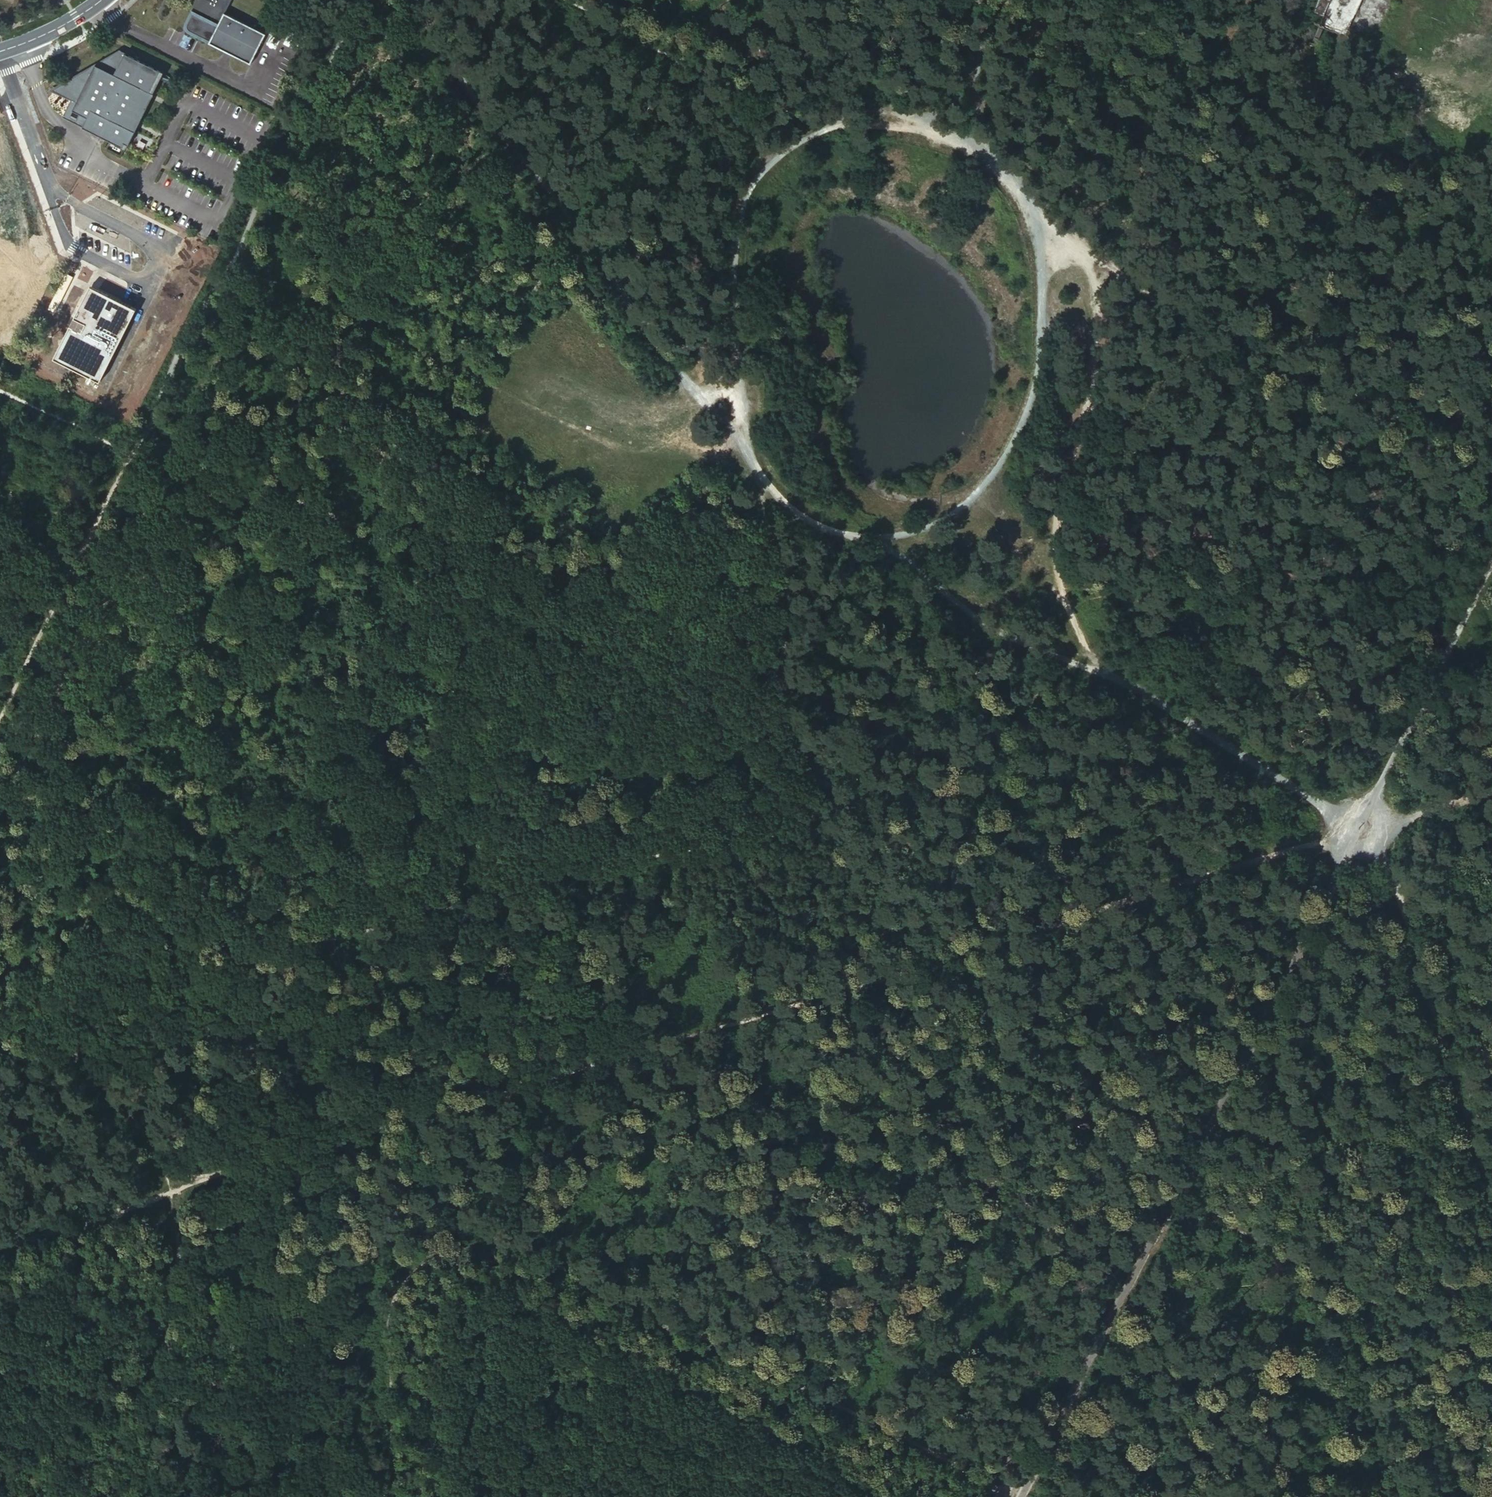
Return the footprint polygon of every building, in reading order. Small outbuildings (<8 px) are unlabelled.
[(183,19),(183,23),(184,27),(187,31),(247,62),(262,33),(221,13),(227,0),(193,0),(183,19)] [(1296,8),(1323,19),(1314,39),(1319,41),(1325,25),(1332,9),(1327,7),(1324,15),(1315,11),(1319,0),(1299,0),(1296,8)] [(1325,25),(1346,34),(1360,0),(1319,0),(1315,11),(1324,15),(1327,7),(1332,9),(1325,25)] [(115,49),(47,89),(68,99),(61,117),(74,123),(127,148),(163,72),(115,49)] [(135,311),(89,288),(52,361),(98,384),(135,311)]
